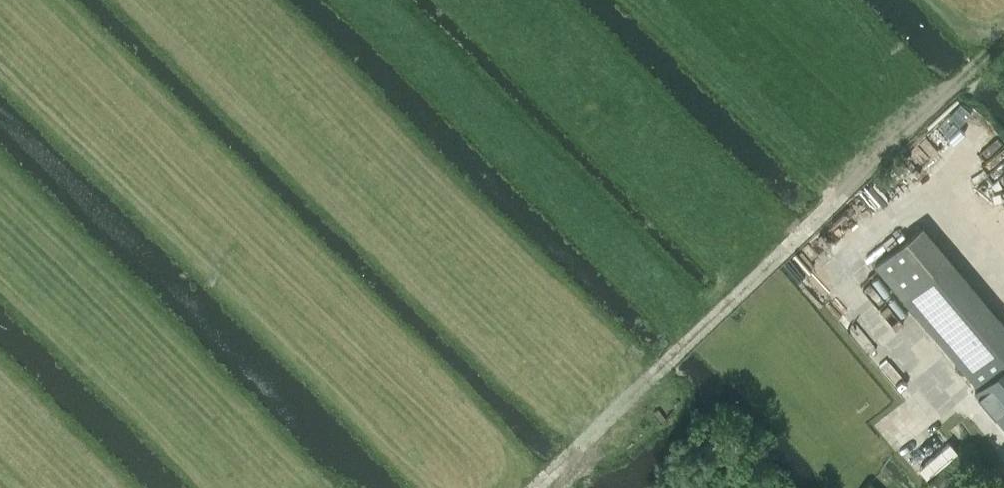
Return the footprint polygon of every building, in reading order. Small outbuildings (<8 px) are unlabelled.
[(948,255),(922,224),(876,262),(979,387),(1003,366),(1003,322),(948,255)] [(975,390),(1003,425),(1003,366),(979,387),(975,390)] [(928,487),(929,487),(956,487),(942,473),(928,487)]
